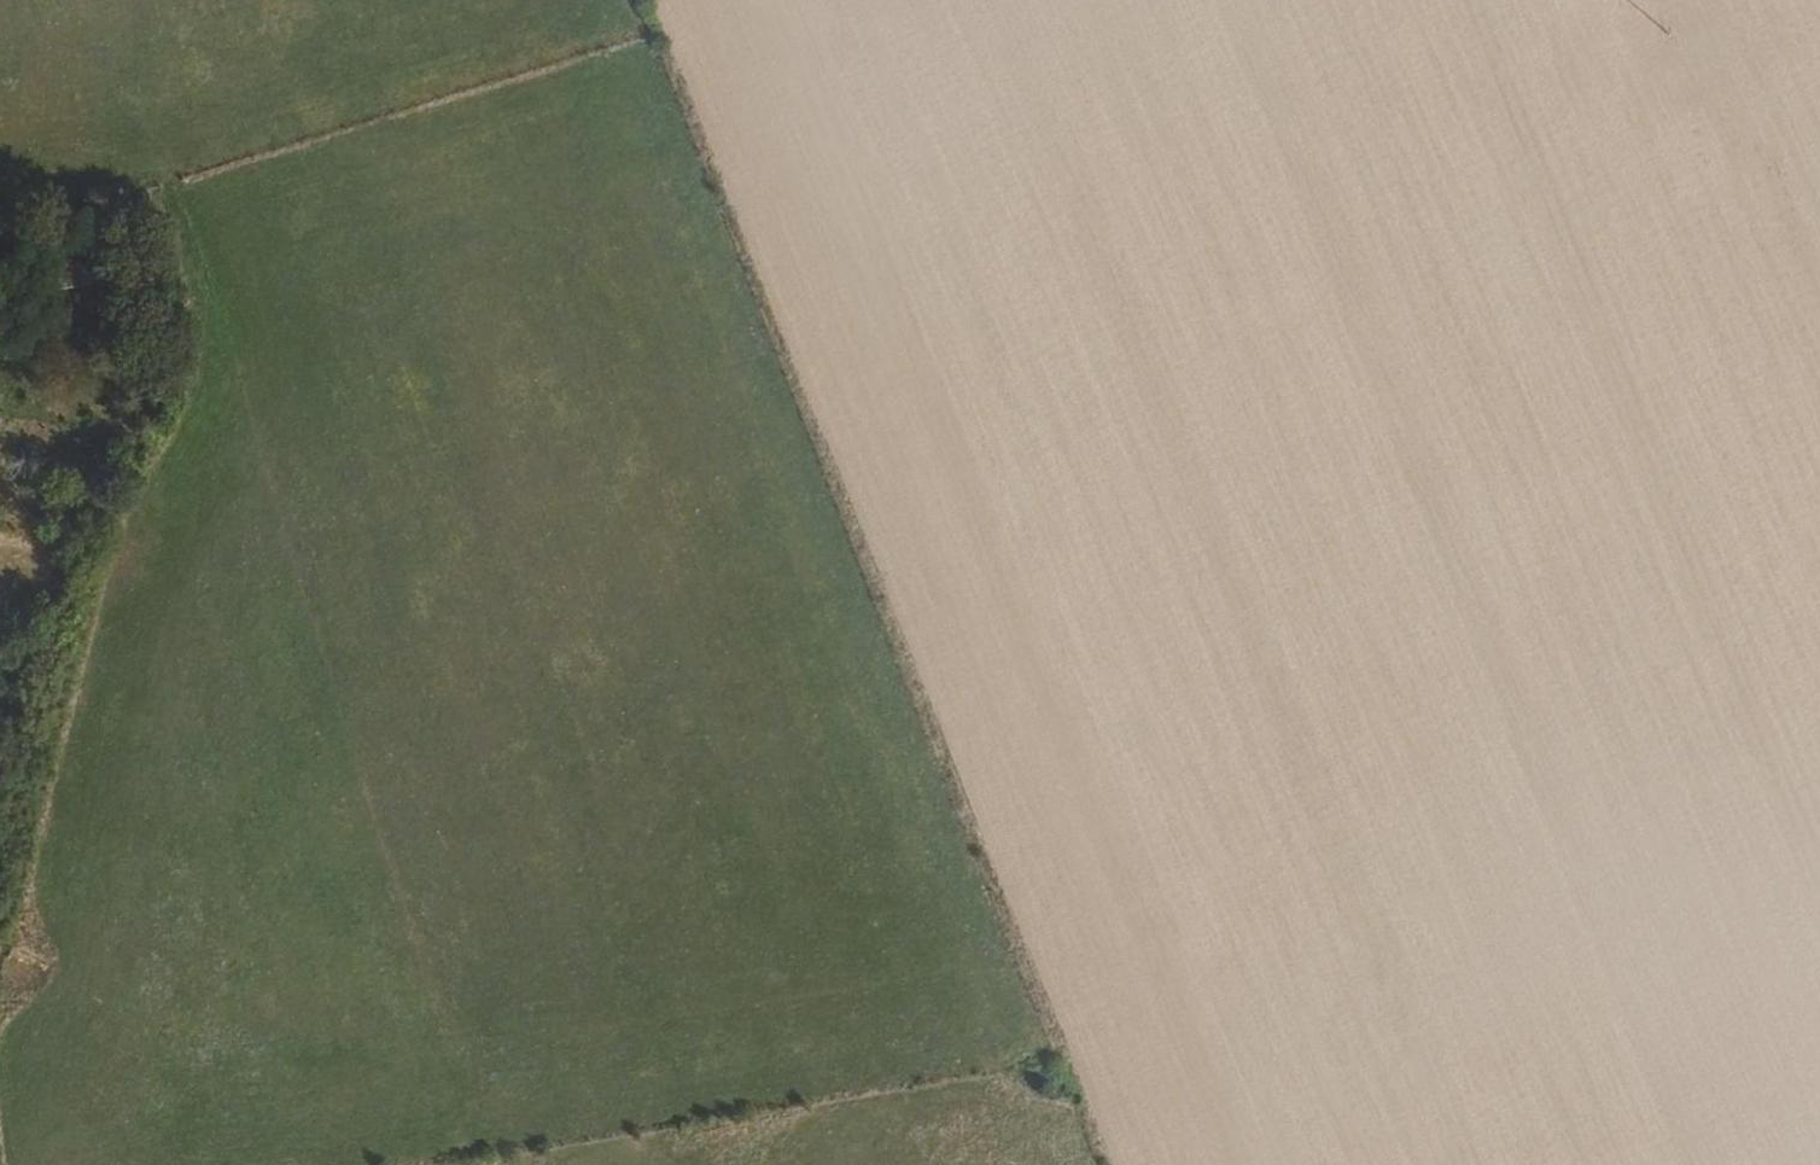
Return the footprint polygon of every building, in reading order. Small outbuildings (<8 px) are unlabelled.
[(47,251),(54,289),(96,282),(89,243),(47,251)]
